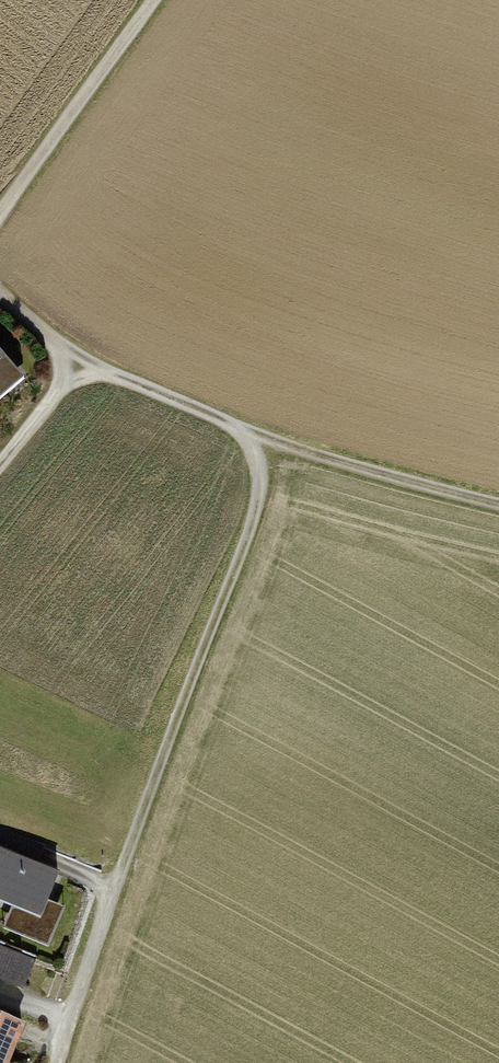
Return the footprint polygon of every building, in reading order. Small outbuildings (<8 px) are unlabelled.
[(24,380),(0,352),(0,401),(24,380)] [(40,918),(58,875),(0,851),(0,902),(40,918)] [(0,946),(0,978),(24,988),(35,961),(0,946)] [(22,1024),(0,1015),(0,1062),(6,1062),(22,1024)]
